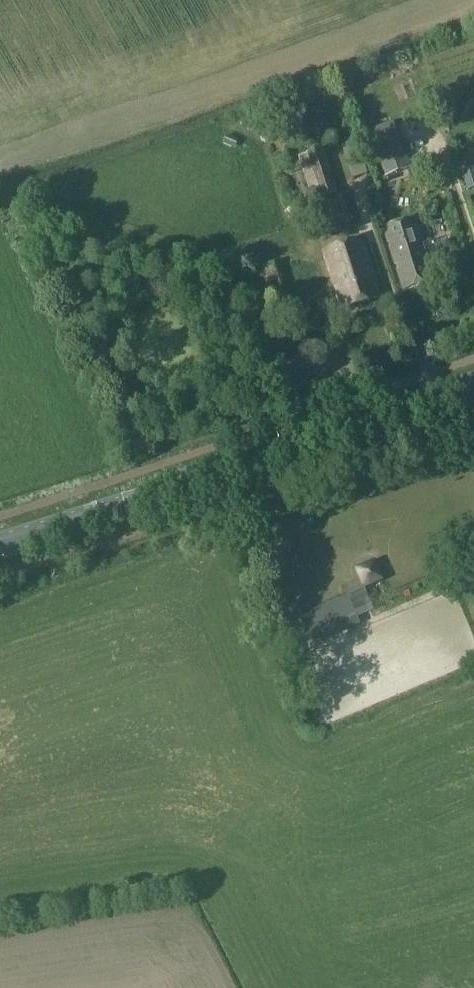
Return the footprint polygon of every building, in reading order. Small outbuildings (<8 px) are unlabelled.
[(399,130),(373,139),(386,176),(412,167),(399,130)] [(312,199),(338,191),(325,149),(298,156),(312,199)] [(473,185),(473,182),(468,165),(460,168),(466,187),(473,185)] [(416,230),(414,223),(415,223),(413,218),(383,227),(388,243),(389,243),(390,246),(389,247),(395,264),(397,264),(398,268),(396,269),(403,290),(433,280),(424,251),(423,251),(420,244),(421,244),(417,230),(416,230)] [(341,308),(380,296),(362,240),(324,252),(341,308)] [(270,302),(291,296),(280,262),(260,268),(270,302)] [(312,640),(358,621),(348,597),(302,617),(312,640)]
